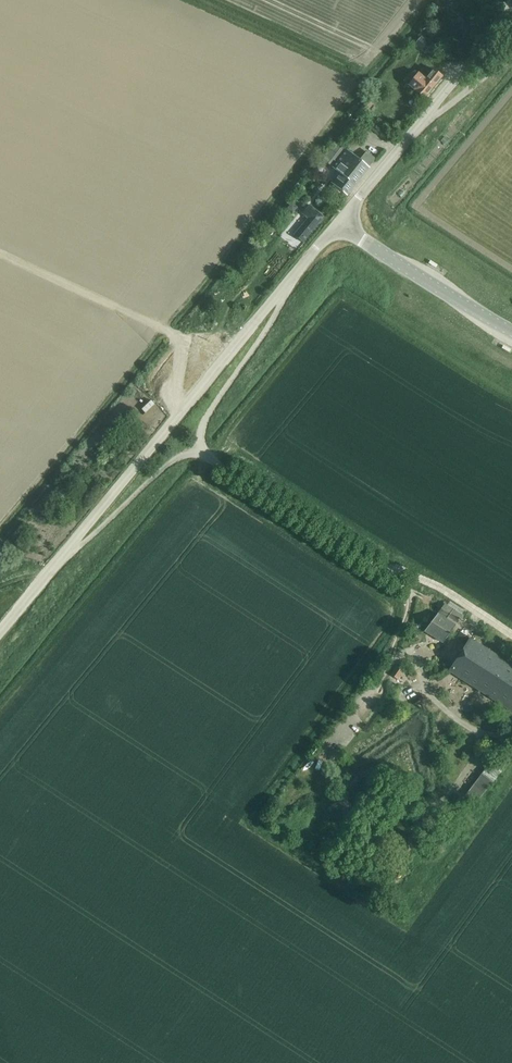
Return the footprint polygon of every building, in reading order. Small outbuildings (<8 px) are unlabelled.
[(433,69),(431,71),(425,79),(418,73),(408,85),(424,98),(442,76),(433,69)] [(368,120),(373,114),(368,110),(372,105),(368,101),(358,111),(368,120)] [(329,165),(341,149),(335,143),(322,160),(329,165)] [(360,160),(346,149),(332,167),(339,172),(331,182),(342,191),(341,191),(343,192),(347,194),(369,167),(368,167),(375,159),(366,153),(360,160)] [(297,208),(293,204),(288,209),(293,213),(297,208)] [(310,205),(303,214),(308,218),(294,235),(303,242),(324,217),(322,215),(310,205)] [(281,218),(287,210),(282,207),(276,214),(281,218)] [(457,623),(462,616),(444,603),(425,631),(443,643),(455,625),(446,619),(448,616),(457,623)] [(479,622),(476,627),(487,632),(490,627),(479,622)] [(470,638),(448,671),(511,711),(511,664),(470,638)] [(391,675),(398,679),(404,671),(397,666),(391,675)] [(490,760),(464,794),(475,802),(501,768),(490,760)]
